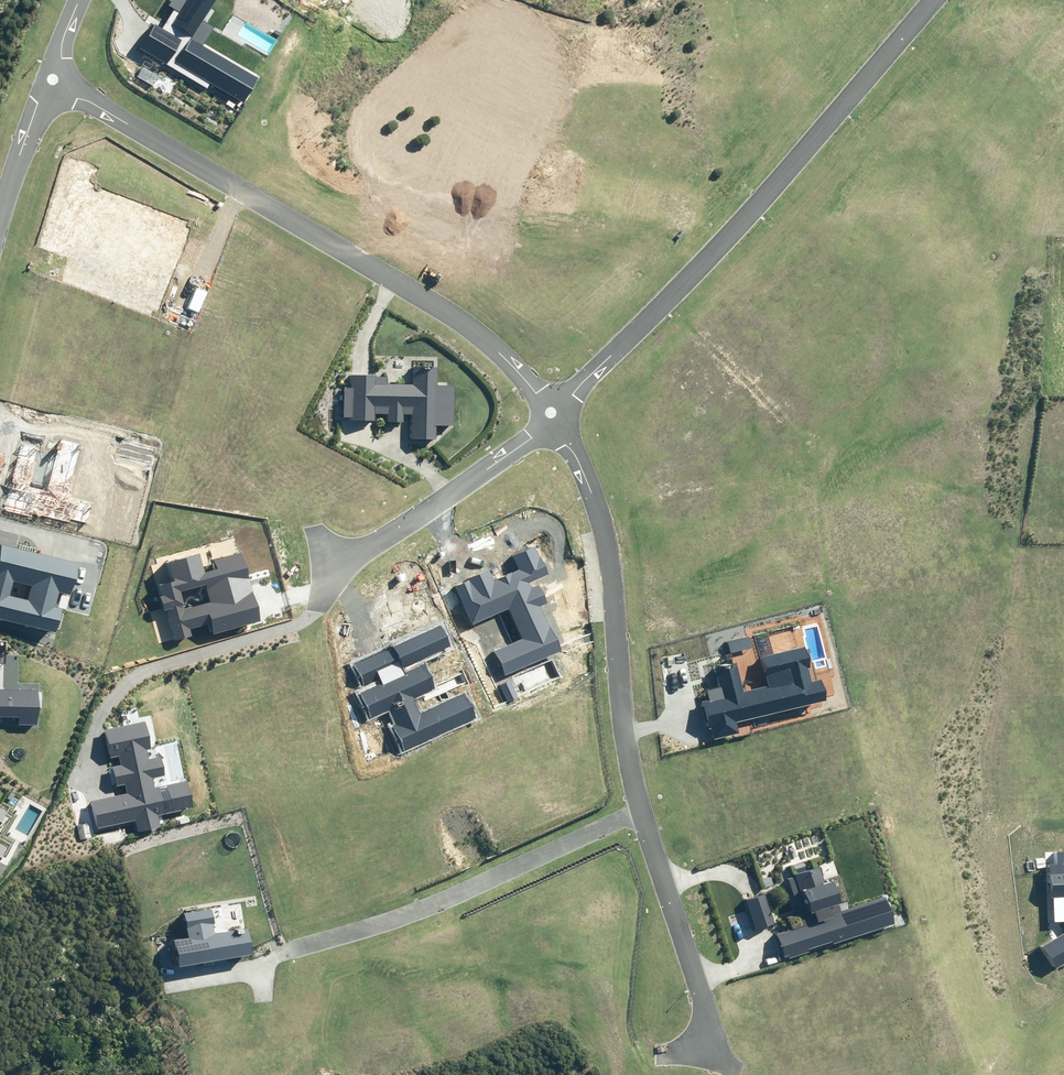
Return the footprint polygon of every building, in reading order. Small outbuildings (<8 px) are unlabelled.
[(140,45),(241,104),(257,76),(189,36),(211,0),(182,0),(168,24),(157,17),(140,45)] [(389,376),(341,376),(341,427),(371,427),(371,416),(384,416),(384,427),(398,427),(398,419),(414,419),(414,442),(432,442),(433,430),(449,430),(449,389),(433,389),(433,365),(407,365),(407,387),(389,387),(389,376)] [(0,543),(0,621),(58,633),(74,558),(0,543)] [(490,572),(457,587),(472,620),(512,602),(529,640),(501,653),(508,668),(556,646),(537,603),(545,599),(539,586),(534,588),(531,581),(547,574),(535,547),(518,555),(524,568),(494,582),(490,572)] [(162,585),(165,596),(159,597),(163,612),(166,611),(174,640),(190,635),(189,629),(211,623),(214,634),(260,621),(255,604),(240,553),(216,560),(219,569),(204,573),(199,555),(168,563),(173,582),(162,585)] [(390,727),(402,754),(481,720),(467,689),(421,709),(417,699),(439,689),(428,662),(455,650),(443,621),(373,651),(350,661),(361,686),(381,678),(384,685),(358,696),(368,718),(389,709),(396,724),(390,727)] [(15,720),(15,732),(40,732),(41,690),(1,688),(2,643),(0,643),(0,720),(15,720)] [(710,701),(705,702),(714,741),(740,735),(737,723),(829,702),(823,677),(815,679),(807,643),(757,654),(764,683),(746,687),(740,659),(716,665),(722,688),(707,691),(710,701)] [(145,721),(103,730),(109,759),(120,757),(121,765),(103,769),(107,788),(125,785),(129,793),(87,801),(93,829),(132,821),(134,833),(156,829),(154,818),(193,810),(187,781),(153,788),(151,777),(165,775),(161,754),(152,756),(145,721)] [(1058,857),(1058,866),(1048,867),(1051,923),(1063,923),(1063,857),(1058,857)] [(752,896),(742,900),(754,931),(763,928),(770,925),(783,962),(893,924),(883,897),(829,916),(826,907),(836,903),(821,861),(785,874),(801,918),(775,927),(763,892),(752,896)] [(170,937),(174,962),(248,951),(244,925),(213,930),(209,906),(181,911),(185,935),(170,937)] [(1044,947),(1056,967),(1063,962),(1063,934),(1044,947)]
